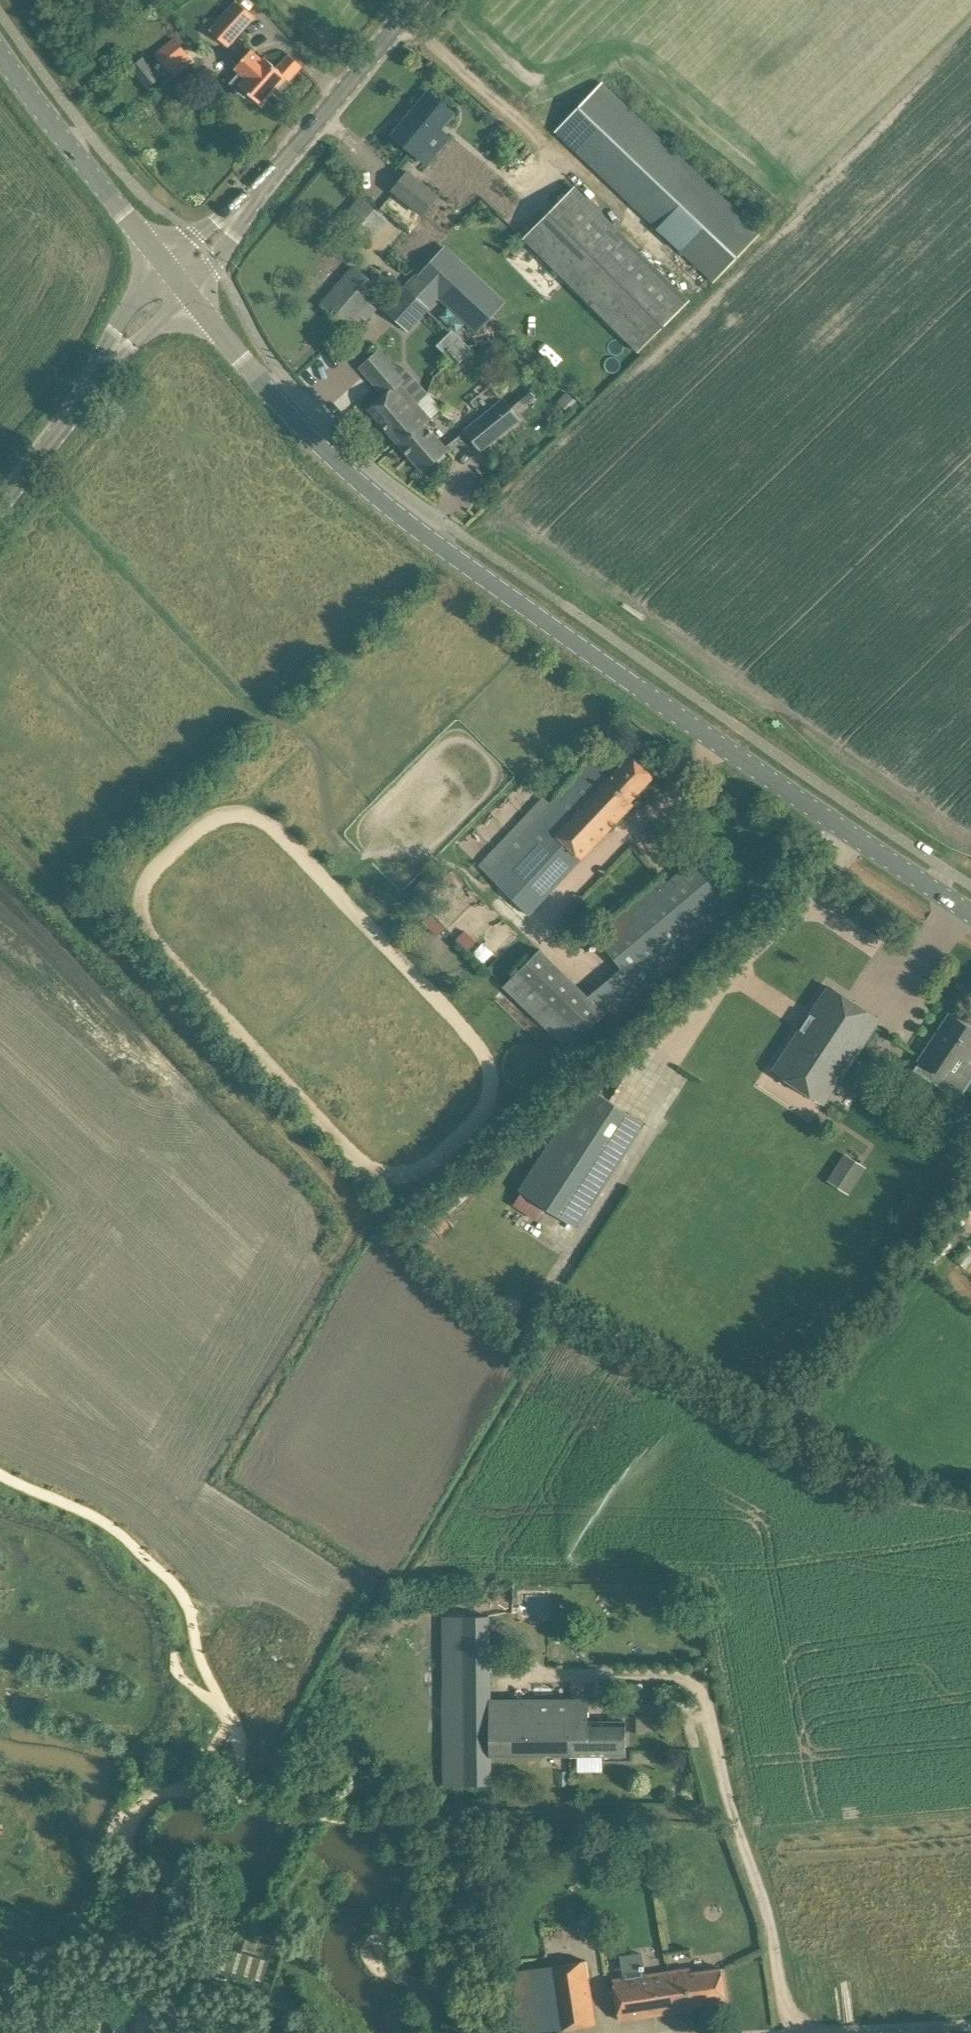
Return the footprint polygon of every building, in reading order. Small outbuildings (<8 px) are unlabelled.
[(211,28),(229,44),(255,15),(237,0),(236,0),(211,28)] [(152,55),(165,71),(185,55),(171,39),(152,55)] [(229,83),(245,97),(246,96),(249,92),(261,103),(285,77),(289,80),(302,65),(289,54),(277,68),(265,57),(263,60),(251,50),(236,67),(240,71),(229,83)] [(131,67),(148,87),(160,77),(143,57),(131,67)] [(556,131),(714,282),(761,232),(603,82),(556,131)] [(394,135),(431,166),(456,137),(443,124),(453,112),(429,92),(394,135)] [(431,204),(435,199),(437,196),(408,172),(394,189),(423,213),(431,204)] [(576,187),(525,238),(639,351),(691,301),(576,187)] [(444,207),(435,199),(431,204),(433,205),(392,252),(400,260),(442,213),(440,212),(444,207)] [(366,201),(347,223),(367,240),(386,219),(366,201)] [(405,284),(384,308),(409,330),(431,306),(430,306),(439,296),(475,331),(505,300),(447,246),(418,276),(416,275),(407,285),(405,284)] [(355,268),(323,304),(350,327),(362,315),(372,304),(382,292),(355,268)] [(379,350),(360,365),(385,394),(369,409),(424,471),(448,450),(425,423),(442,409),(428,394),(418,404),(400,382),(405,379),(379,350)] [(503,398),(464,429),(481,450),(520,418),(503,398)] [(487,873),(529,914),(633,804),(630,801),(653,776),(631,755),(611,777),(593,760),(487,873)] [(596,937),(641,990),(738,909),(697,861),(703,855),(680,833),(665,847),(686,870),(668,884),(664,879),(596,937)] [(500,989),(565,1053),(601,1017),(536,953),(500,989)] [(829,986),(774,1069),(824,1103),(880,1019),(829,986)] [(950,1014),(920,1059),(921,1059),(914,1070),(957,1099),(970,1079),(970,1062),(968,1060),(970,1056),(970,1028),(950,1014)] [(520,1190),(575,1226),(643,1121),(588,1086),(520,1190)] [(825,1181),(846,1195),(863,1168),(843,1155),(825,1181)] [(489,1616),(443,1616),(445,1784),(491,1784),(490,1755),(490,1700),(489,1616)] [(490,1700),(490,1755),(579,1755),(603,1755),(626,1755),(626,1721),(623,1721),(612,1721),(589,1721),(589,1711),(589,1699),(490,1700)] [(613,1699),(589,1699),(589,1711),(612,1711),(613,1699)] [(653,1715),(636,1715),(636,1733),(653,1733),(653,1715)] [(603,1755),(579,1755),(579,1768),(603,1767),(603,1755)] [(211,1943),(205,1963),(264,1980),(270,1960),(221,1946),(211,1943)] [(518,2032),(523,2032),(596,2023),(586,1960),(522,1969),(508,1971),(518,2032)] [(690,1968),(670,1971),(672,1989),(675,1989),(678,2011),(692,2008),(692,2004),(726,1999),(721,1968),(691,1972),(690,1968)] [(672,1989),(670,1971),(612,1979),(614,1987),(619,2019),(678,2011),(675,1989),(672,1989)] [(114,2032),(126,2032),(130,2011),(118,2009),(114,2032)]
